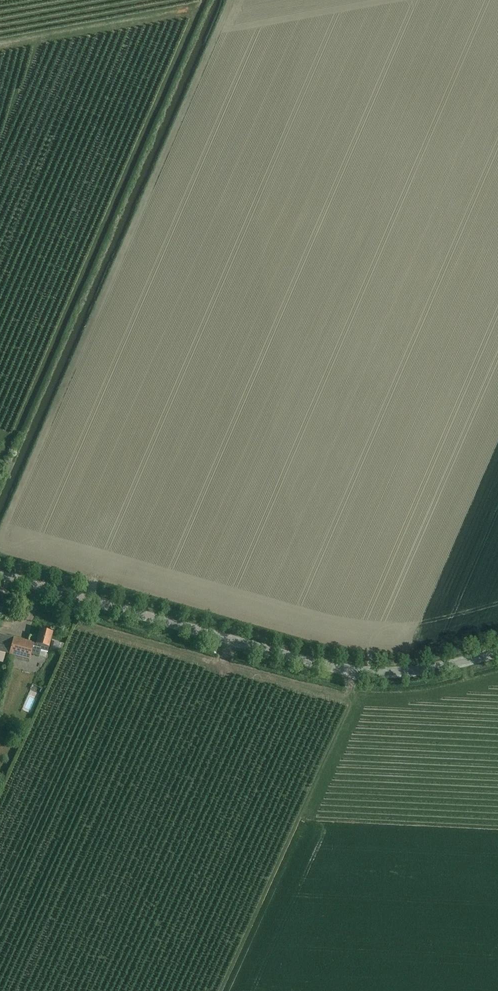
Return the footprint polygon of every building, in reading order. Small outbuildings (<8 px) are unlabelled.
[(29,653),(38,656),(40,650),(47,652),(48,647),(53,632),(40,629),(35,643),(0,633),(0,651),(28,659),(29,653)] [(54,640),(52,649),(62,651),(64,643),(54,640)]
